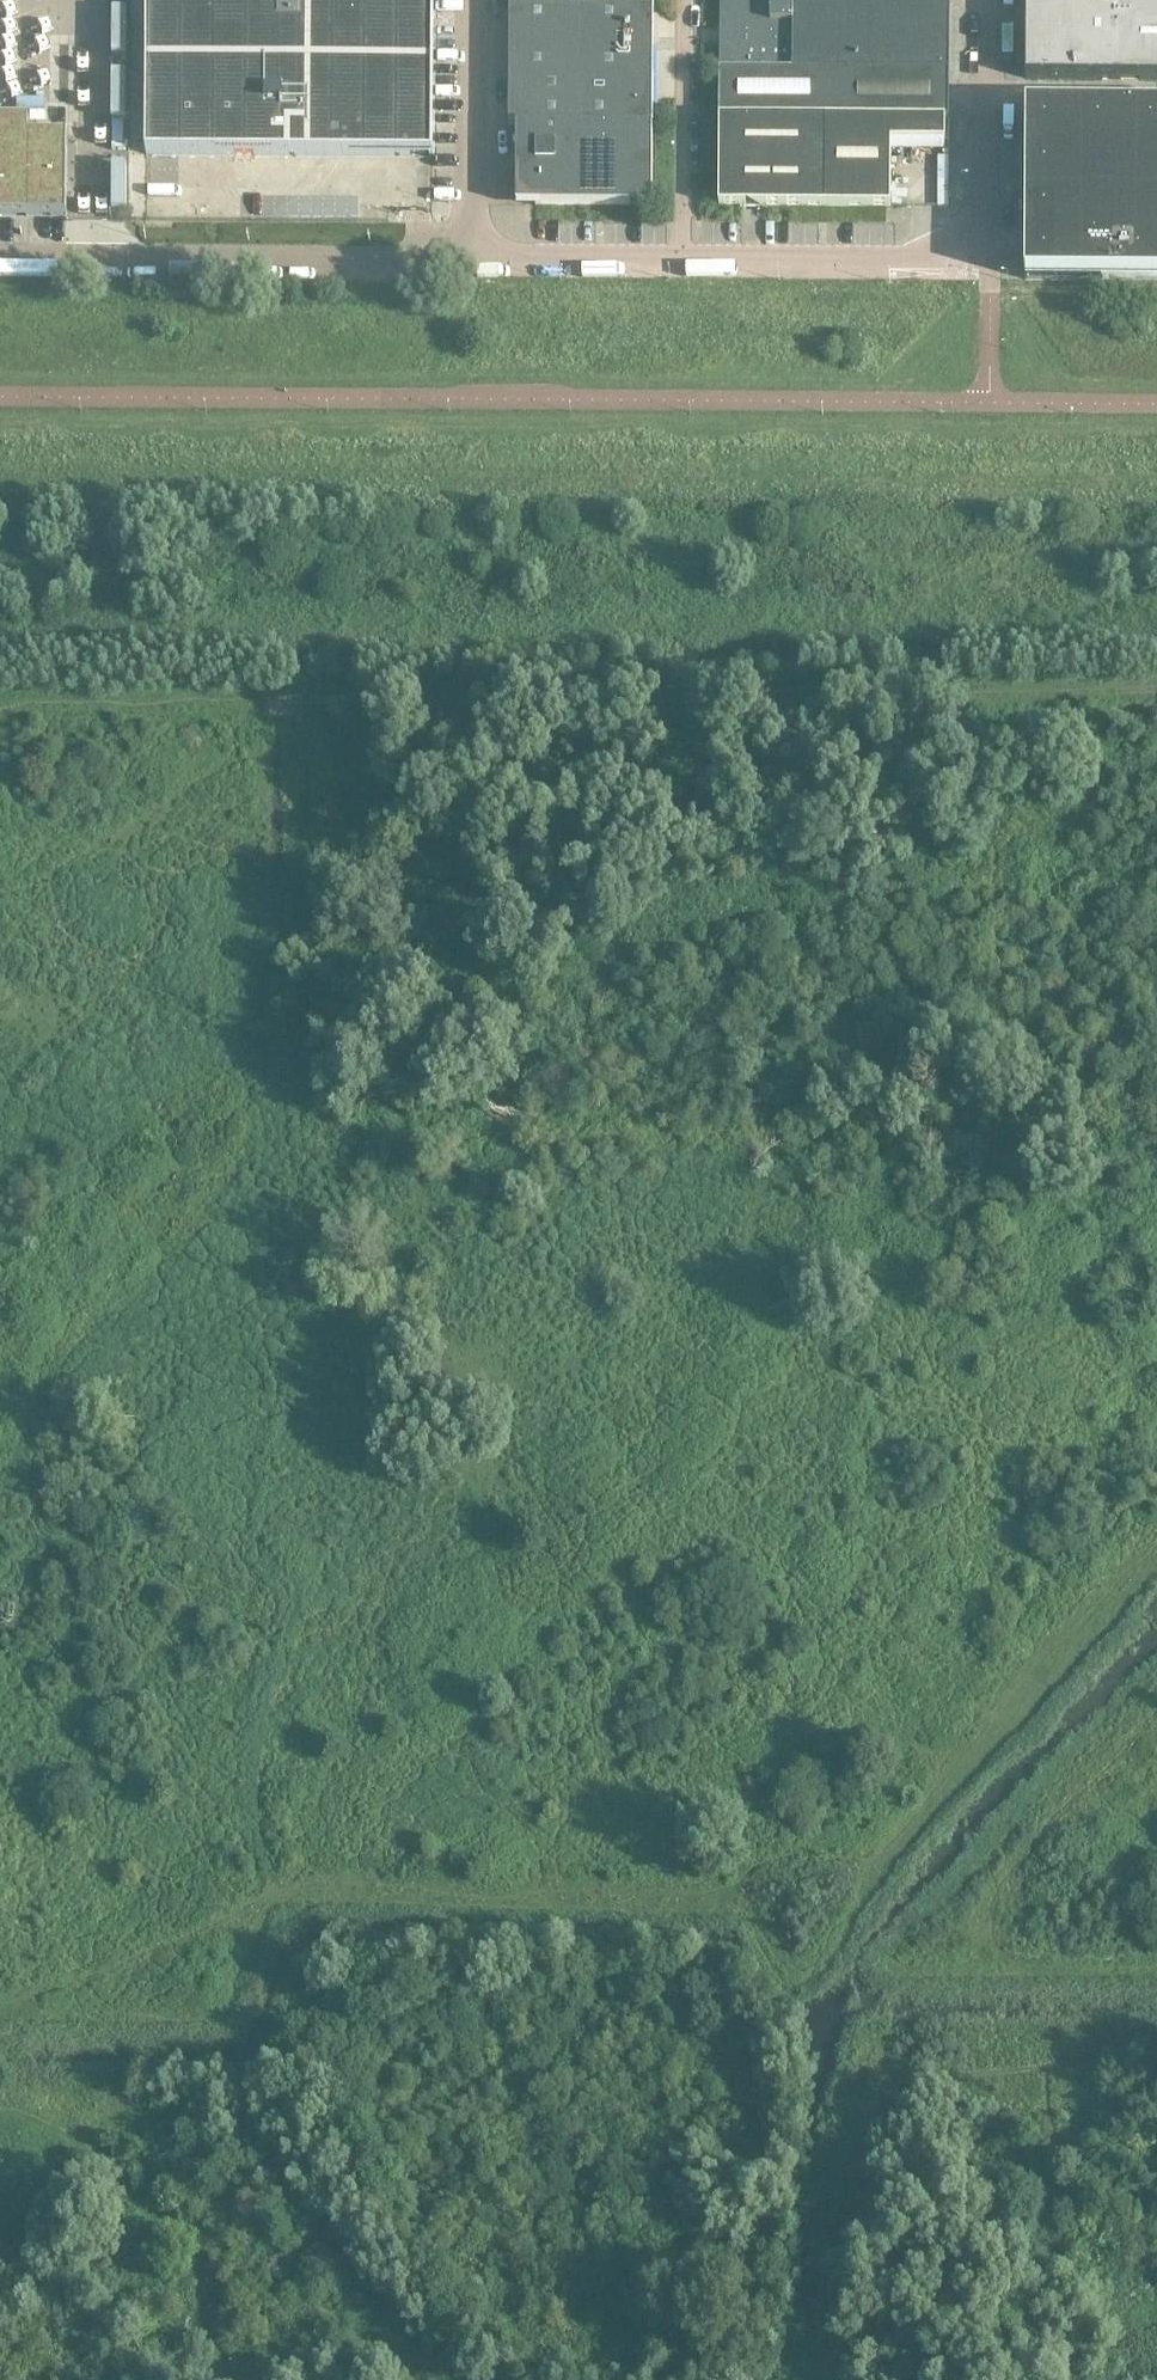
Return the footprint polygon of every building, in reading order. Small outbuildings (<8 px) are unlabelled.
[(433,0),(147,0),(146,154),(433,156),(433,0)] [(950,1),(950,0),(720,0),(720,69),(719,69),(719,117),(720,117),(945,119),(949,119),(950,1)] [(1118,9),(1118,0),(1026,0),(1026,78),(1117,78),(1118,9)] [(1118,9),(1156,9),(1156,0),(1118,0),(1118,9)] [(652,127),(653,48),(653,7),(510,7),(509,126),(517,126),(652,127)] [(1156,78),(1156,9),(1118,9),(1117,78),(1156,78)] [(1026,111),(1026,279),(1156,280),(1156,112),(1026,111)] [(891,206),(891,141),(945,142),(945,119),(720,117),(719,205),(737,205),(779,205),(885,206),(891,206)] [(67,136),(29,136),(29,119),(0,119),(0,216),(66,216),(67,136)] [(652,206),(652,127),(517,126),(516,205),(652,206)]
